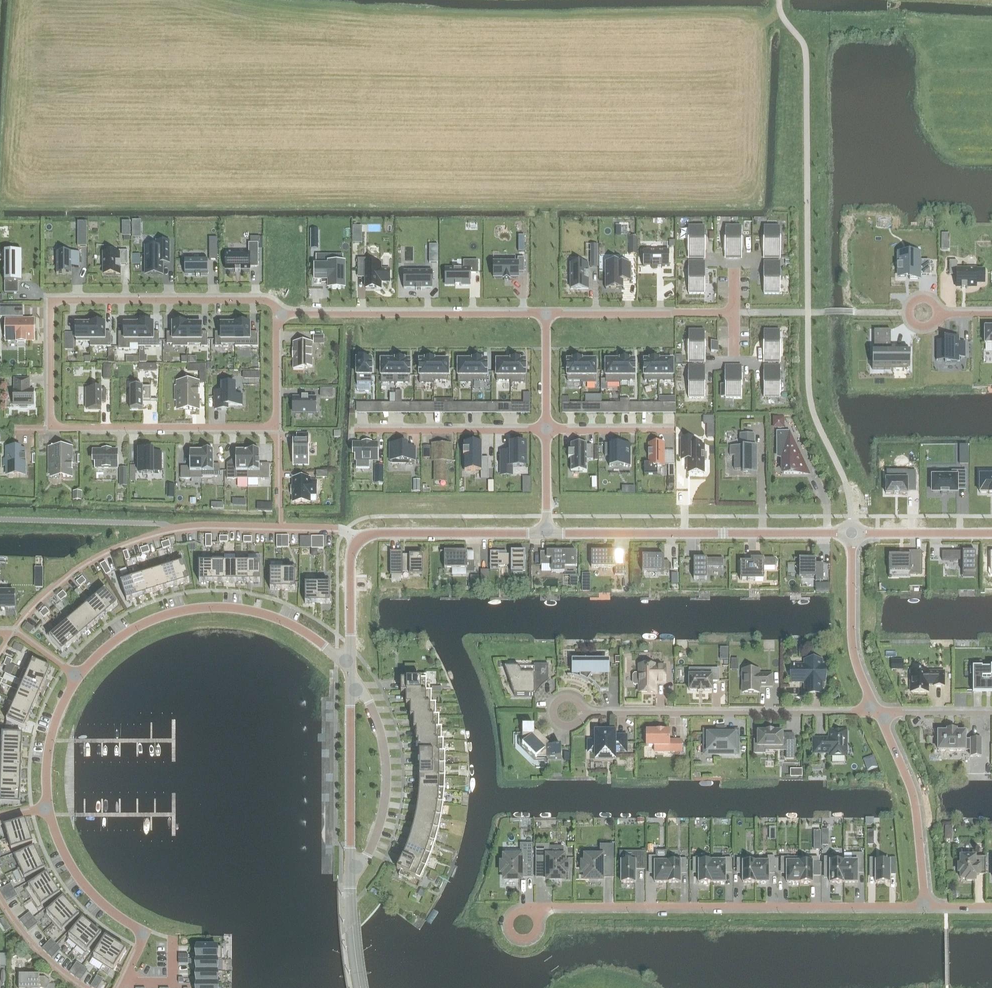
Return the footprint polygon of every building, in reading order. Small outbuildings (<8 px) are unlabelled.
[(77,222),(77,246),(87,246),(87,222),(77,222)] [(689,252),(689,258),(704,258),(704,252),(704,253),(705,253),(705,240),(704,240),(704,227),(688,227),(688,240),(688,253),(689,253),(689,252)] [(726,252),(726,258),(741,258),(741,252),(741,253),(742,253),(742,240),(741,240),(741,227),(725,227),(725,240),(724,240),(724,253),(725,253),(725,252),(726,252)] [(764,252),(764,258),(779,258),(779,252),(780,252),(780,253),(780,240),(780,227),(764,227),(764,240),(763,240),(763,253),(764,253),(764,252)] [(353,243),(361,243),(361,235),(353,235),(353,243)] [(209,260),(217,260),(217,238),(209,238),(209,260)] [(145,247),(145,275),(163,275),(163,263),(170,263),(170,241),(156,241),(156,247),(145,247)] [(250,270),(250,263),(257,263),(257,266),(258,266),(258,245),(258,244),(250,244),(249,244),(249,254),(226,254),(226,270),(250,270)] [(429,245),(429,263),(438,263),(438,245),(429,245)] [(22,251),(11,251),(8,251),(4,251),(4,260),(4,261),(4,293),(18,293),(18,282),(22,282),(22,262),(22,251)] [(104,253),(104,275),(120,275),(120,265),(128,265),(128,251),(120,251),(120,253),(104,253)] [(643,251),(643,266),(652,266),(652,268),(662,268),(662,266),(669,266),(669,251),(643,251)] [(56,253),(57,275),(72,275),(72,267),(79,267),(79,253),(56,253)] [(132,255),(132,265),(140,265),(140,255),(132,255)] [(329,289),(344,289),(344,263),(342,263),(342,256),(331,256),(331,263),(329,263),(329,266),(315,266),(315,280),(329,280),(329,289)] [(899,257),(899,281),(909,281),(909,283),(919,283),(919,279),(929,279),(929,266),(919,266),(919,260),(909,260),(909,258),(899,257)] [(494,264),(494,279),(503,279),(503,280),(510,280),(510,279),(518,279),(518,273),(524,273),(524,258),(518,258),(518,264),(494,264)] [(186,259),(186,274),(208,274),(208,259),(186,259)] [(366,271),(366,278),(365,289),(381,289),(381,282),(390,282),(390,270),(381,270),(381,264),(366,264),(366,259),(358,259),(358,271),(366,271)] [(446,269),(446,285),(455,285),(455,286),(456,286),(456,285),(460,285),(460,286),(461,286),(461,285),(470,285),(470,273),(477,273),(477,261),(464,261),(464,269),(446,269)] [(956,287),(976,287),(976,283),(984,283),(984,271),(976,271),(976,269),(957,269),(957,261),(949,261),(949,275),(956,275),(956,287)] [(623,262),(622,262),(622,263),(607,263),(607,272),(605,272),(605,289),(606,289),(606,288),(621,288),(621,281),(630,281),(630,282),(631,282),(631,263),(630,263),(630,264),(623,265),(623,264),(623,262)] [(704,268),(704,262),(689,262),(689,268),(688,268),(688,281),(688,294),(704,294),(704,281),(705,281),(705,268),(704,268)] [(779,268),(779,262),(764,262),(764,268),(763,268),(763,281),(764,281),(764,294),(780,294),(780,281),(780,268),(779,268)] [(588,264),(571,264),(571,288),(571,289),(588,289),(588,288),(588,279),(589,279),(589,272),(588,272),(588,264)] [(422,289),(432,289),(432,271),(404,271),(404,289),(416,289),(416,291),(417,291),(417,289),(421,289),(421,291),(422,291),(422,289)] [(7,320),(8,341),(17,341),(17,343),(25,343),(25,341),(34,341),(34,331),(30,331),(30,320),(7,320)] [(90,324),(76,324),(76,342),(90,342),(90,324)] [(90,342),(90,347),(111,347),(111,333),(105,333),(105,324),(90,324),(90,342)] [(119,333),(119,349),(130,349),(130,344),(138,345),(139,345),(139,324),(138,324),(124,324),(124,333),(119,333)] [(159,347),(159,333),(153,333),(153,324),(138,324),(139,324),(139,345),(138,345),(138,347),(159,347)] [(187,347),(187,344),(187,324),(173,324),(173,333),(167,333),(167,344),(173,344),(173,347),(187,347)] [(207,333),(201,333),(201,324),(187,324),(187,344),(201,344),(201,347),(207,347),(207,333)] [(235,324),(221,324),(221,333),(215,333),(215,347),(221,347),(221,344),(235,344),(235,324)] [(258,347),(258,333),(250,333),(250,324),(235,324),(235,344),(235,347),(258,347)] [(337,330),(317,330),(317,342),(337,342),(337,330)] [(890,366),(907,366),(910,366),(910,349),(909,349),(909,352),(890,352),(890,349),(890,330),(874,330),(874,351),(872,351),(872,370),(890,370),(890,366)] [(704,331),(688,331),(688,344),(687,344),(687,356),(689,356),(689,362),(703,362),(703,356),(705,356),(705,344),(704,344),(704,331)] [(780,331),(764,331),(764,344),(763,344),(763,356),(765,356),(765,362),(780,362),(780,356),(781,356),(781,344),(780,344),(780,331)] [(73,334),(65,334),(65,349),(73,349),(73,334)] [(937,359),(945,359),(945,362),(958,362),(958,357),(965,357),(964,343),(958,343),(958,338),(945,339),(945,342),(937,342),(937,340),(936,340),(936,361),(937,361),(937,359)] [(311,366),(311,343),(294,343),(294,350),(293,350),(293,358),(294,358),(294,368),(303,368),(303,366),(311,366)] [(357,384),(371,384),(372,384),(372,360),(357,360),(357,384)] [(381,360),(381,383),(395,383),(395,360),(381,360)] [(395,360),(395,383),(410,383),(410,360),(404,360),(395,360)] [(425,360),(419,360),(419,383),(434,383),(434,381),(434,360),(425,360)] [(434,381),(448,381),(448,360),(434,360),(434,381)] [(472,381),(472,360),(458,360),(458,383),(473,383),(473,381),(472,381)] [(472,381),(473,381),(487,381),(487,360),(482,360),(472,360),(472,381)] [(510,361),(496,360),(496,381),(510,381),(511,381),(511,360),(510,360),(510,361)] [(511,381),(510,381),(510,383),(525,383),(525,360),(520,361),(520,360),(511,360),(511,381)] [(567,360),(567,381),(581,381),(581,360),(582,360),(572,360),(567,360)] [(582,360),(581,360),(581,381),(581,383),(596,383),(596,360),(582,360)] [(621,381),(621,360),(619,360),(607,360),(607,383),(621,383),(621,381)] [(621,360),(621,381),(635,381),(634,360),(629,360),(621,360)] [(649,360),(644,360),(644,381),(658,381),(658,360),(659,360),(649,360)] [(659,360),(658,360),(658,381),(673,381),(673,360),(659,360)] [(705,372),(704,372),(704,366),(689,366),(689,372),(688,372),(688,384),(688,401),(704,401),(704,384),(705,384),(705,372)] [(725,385),(725,398),(741,398),(741,385),(742,385),(742,372),(741,372),(741,366),(726,366),(726,372),(725,372),(725,385)] [(764,385),(764,398),(780,398),(780,385),(781,385),(781,372),(779,372),(779,366),(764,366),(764,372),(763,372),(763,385),(764,385)] [(14,391),(14,405),(20,405),(20,408),(27,408),(27,405),(34,405),(34,391),(29,391),(29,379),(15,379),(15,391),(14,391)] [(198,410),(198,382),(178,382),(178,387),(176,387),(176,400),(178,400),(178,407),(187,407),(187,410),(198,410)] [(222,392),(215,392),(215,409),(228,409),(228,406),(242,406),(242,395),(235,395),(235,384),(222,384),(222,392)] [(130,387),(130,409),(143,409),(143,400),(151,400),(151,387),(130,387)] [(333,397),(333,388),(320,388),(320,397),(333,397)] [(106,390),(101,390),(101,389),(86,389),(86,409),(101,409),(101,402),(106,402),(106,390)] [(315,396),(293,396),(293,412),(315,412),(315,396)] [(620,403),(620,414),(629,414),(629,403),(629,400),(620,400),(620,403)] [(376,414),(376,403),(367,403),(368,414),(376,414)] [(445,414),(453,414),(453,403),(445,403),(445,414)] [(525,403),(496,403),(496,414),(525,414),(525,403)] [(562,414),(577,414),(577,403),(562,403),(562,414)] [(615,403),(586,403),(586,414),(615,414),(615,403)] [(654,403),(629,403),(629,414),(654,414),(654,403)] [(663,403),(663,414),(676,414),(676,403),(663,403)] [(785,427),(785,416),(774,416),(774,428),(785,427)] [(714,417),(703,417),(703,418),(704,418),(704,424),(707,424),(707,438),(714,438),(714,417)] [(740,434),(740,446),(730,446),(730,456),(734,456),(735,470),(745,470),(745,474),(757,474),(757,446),(754,446),(754,434),(740,434)] [(808,474),(789,434),(778,434),(778,454),(783,456),(784,458),(784,474),(808,474)] [(308,464),(308,435),(297,435),(297,441),(293,441),(293,464),(308,464)] [(681,454),(681,460),(688,460),(688,469),(704,469),(704,460),(706,460),(706,453),(704,453),(704,446),(695,446),(695,439),(681,439),(681,454)] [(377,460),(377,444),(371,444),(371,443),(363,443),(363,444),(353,444),(353,453),(356,453),(356,460),(377,460)] [(407,444),(390,444),(390,461),(407,461),(407,464),(415,464),(415,447),(407,447),(407,444)] [(463,445),(464,445),(464,450),(463,450),(463,456),(464,456),(464,471),(481,471),(481,479),(488,479),(488,458),(482,458),(482,444),(463,444),(463,445)] [(511,451),(501,451),(501,475),(511,475),(511,467),(525,467),(525,444),(511,444),(511,451)] [(571,472),(587,472),(587,460),(593,460),(593,446),(587,446),(587,444),(571,444),(571,451),(568,451),(568,458),(571,458),(571,472)] [(630,466),(631,466),(631,444),(630,444),(630,445),(622,445),(622,444),(622,445),(617,445),(617,444),(605,444),(605,456),(609,456),(609,466),(610,466),(610,464),(630,464),(630,466)] [(657,474),(657,466),(664,466),(664,444),(656,444),(649,444),(649,451),(648,451),(648,457),(649,457),(649,463),(644,463),(644,474),(657,474)] [(443,445),(439,445),(432,445),(432,461),(434,461),(434,477),(445,477),(446,461),(448,461),(449,450),(451,450),(451,445),(443,445)] [(20,448),(6,448),(6,466),(7,466),(7,471),(22,471),(25,471),(25,461),(26,461),(25,461),(25,456),(26,456),(26,455),(25,455),(25,450),(20,450),(20,448)] [(61,449),(51,449),(49,449),(49,474),(61,474),(61,477),(71,477),(72,448),(61,448),(61,449)] [(93,451),(93,460),(96,460),(96,468),(117,468),(117,451),(110,451),(110,450),(103,450),(103,451),(93,451)] [(147,450),(139,450),(139,473),(152,473),(152,471),(161,471),(161,453),(147,453),(147,450)] [(181,467),(181,479),(202,479),(202,476),(202,451),(190,451),(190,467),(181,467)] [(202,451),(202,476),(220,476),(220,465),(214,465),(214,451),(202,451)] [(236,464),(227,464),(227,479),(248,479),(248,451),(236,451),(236,464)] [(269,479),(269,464),(260,464),(260,451),(248,451),(248,479),(269,479)] [(957,485),(966,485),(966,471),(951,471),(951,477),(932,477),(932,492),(941,492),(941,494),(948,494),(948,492),(957,492),(957,485)] [(979,476),(979,493),(988,493),(988,494),(991,494),(991,476),(979,476)] [(309,479),(293,479),(293,502),(309,502),(309,494),(316,494),(316,482),(309,482),(309,479)] [(907,494),(907,479),(885,479),(885,494),(907,494)] [(409,558),(403,558),(403,552),(390,552),(390,575),(403,575),(403,573),(409,573),(409,575),(423,575),(423,555),(409,555),(409,558)] [(467,552),(444,552),(444,569),(466,569),(466,573),(474,573),(474,562),(467,562),(467,552)] [(499,566),(511,566),(511,573),(513,573),(513,574),(523,574),(523,573),(525,573),(525,562),(526,562),(526,558),(525,558),(525,552),(522,552),(511,552),(511,555),(499,555),(499,552),(490,552),(490,571),(499,571),(499,566)] [(624,552),(591,552),(591,568),(615,568),(615,575),(624,575),(624,552)] [(962,573),(975,573),(975,552),(942,552),(942,560),(962,560),(962,573)] [(551,574),(564,574),(564,569),(576,569),(576,553),(540,553),(540,566),(551,566),(551,574)] [(910,556),(889,556),(889,578),(900,578),(900,573),(910,573),(910,575),(922,575),(922,553),(910,553),(910,556)] [(642,556),(642,572),(669,572),(669,562),(664,562),(664,556),(642,556)] [(172,564),(178,585),(189,581),(182,558),(171,562),(172,564)] [(199,558),(199,582),(212,582),(212,563),(212,558),(199,558)] [(235,560),(236,560),(236,582),(248,582),(248,563),(248,558),(235,558),(235,560)] [(694,559),(694,580),(707,580),(707,567),(723,567),(723,559),(694,559)] [(775,559),(750,559),(750,562),(740,562),(740,580),(764,580),(764,567),(775,567),(775,559)] [(799,559),(799,578),(815,578),(815,581),(823,581),(823,565),(816,565),(816,559),(799,559)] [(223,563),(224,563),(224,582),(236,582),(236,560),(235,560),(223,560),(223,563)] [(100,565),(106,575),(111,572),(105,562),(100,565)] [(212,563),(212,582),(224,582),(224,563),(223,563),(212,563)] [(260,582),(260,563),(248,563),(248,582),(260,582)] [(162,570),(162,569),(168,588),(178,585),(172,564),(161,567),(162,570)] [(295,566),(282,566),(282,568),(282,590),(295,590),(295,566)] [(151,568),(140,571),(147,594),(158,591),(152,573),(153,572),(151,568)] [(282,568),(270,568),(270,590),(282,590),(282,568)] [(153,572),(152,573),(158,591),(168,588),(162,569),(162,570),(153,572)] [(140,571),(130,575),(137,598),(147,594),(140,571)] [(481,571),(481,583),(489,583),(489,571),(481,571)] [(119,578),(126,601),(137,598),(130,575),(119,578)] [(570,586),(578,586),(578,576),(570,576),(570,586)] [(317,579),(305,579),(305,604),(317,604),(317,579)] [(317,604),(330,604),(330,579),(317,579),(317,604)] [(92,595),(95,599),(107,614),(117,605),(102,587),(92,595)] [(6,610),(6,608),(15,608),(15,593),(0,593),(0,610),(6,610)] [(87,606),(99,621),(107,614),(95,599),(92,595),(83,602),(87,606)] [(83,602),(74,611),(75,613),(89,629),(99,621),(87,606),(83,602)] [(75,613),(66,620),(80,637),(89,629),(75,613)] [(57,628),(58,630),(71,645),(80,637),(66,620),(57,628)] [(30,634),(35,628),(27,623),(23,629),(30,634)] [(58,630),(49,638),(62,653),(71,645),(58,630)] [(12,649),(22,653),(24,647),(15,643),(12,649)] [(675,658),(675,643),(665,643),(665,658),(675,658)] [(27,659),(23,668),(29,671),(46,679),(51,669),(33,661),(27,659)] [(585,681),(587,682),(589,680),(591,681),(592,682),(593,683),(595,685),(597,686),(598,687),(599,690),(600,691),(608,691),(608,672),(609,672),(609,663),(592,663),(592,661),(588,661),(588,659),(584,659),(584,661),(572,661),(572,676),(569,675),(567,675),(567,676),(570,676),(574,676),(576,677),(578,678),(581,678),(583,679),(585,681)] [(805,661),(805,665),(792,665),(792,682),(805,682),(805,693),(822,693),(822,682),(824,682),(824,665),(822,665),(822,661),(805,661)] [(548,682),(550,680),(548,681),(548,664),(534,665),(534,668),(505,667),(514,696),(534,696),(534,697),(536,695),(537,693),(537,692),(539,690),(540,689),(541,687),(543,685),(545,684),(546,683),(548,682)] [(639,666),(639,674),(635,674),(633,676),(633,683),(635,685),(639,685),(639,693),(655,693),(655,683),(665,683),(665,667),(655,667),(655,666),(639,666)] [(973,693),(991,693),(991,667),(973,667),(973,693)] [(712,691),(712,681),(719,681),(719,669),(706,669),(706,676),(689,676),(689,691),(698,691),(698,693),(703,693),(703,691),(712,691)] [(759,693),(759,687),(772,687),(772,675),(759,675),(759,670),(742,670),(742,693),(759,693)] [(29,671),(24,681),(42,689),(46,679),(29,671)] [(911,686),(911,693),(927,693),(927,684),(934,684),(934,687),(943,687),(943,673),(927,673),(927,671),(911,671),(911,678),(910,678),(910,686),(911,686)] [(401,680),(401,693),(432,693),(432,692),(426,692),(426,675),(413,675),(413,680),(401,680)] [(24,681),(20,691),(38,699),(42,689),(24,681)] [(20,691),(16,701),(33,708),(38,699),(20,691)] [(432,693),(401,693),(406,693),(406,705),(436,705),(431,705),(431,693),(432,693)] [(33,708),(16,701),(11,711),(29,718),(33,708)] [(436,705),(406,705),(410,705),(410,717),(439,717),(436,717),(436,705)] [(7,722),(5,729),(17,732),(18,726),(24,729),(29,718),(11,711),(7,722)] [(439,717),(410,717),(410,718),(414,718),(414,729),(442,729),(439,729),(439,717)] [(534,726),(522,726),(522,735),(525,735),(525,742),(522,745),(536,759),(539,756),(546,756),(546,759),(561,759),(561,747),(550,747),(548,745),(549,744),(537,732),(536,733),(534,731),(534,726)] [(738,731),(725,731),(725,728),(717,728),(717,731),(705,731),(705,754),(738,754),(738,731)] [(442,729),(414,729),(414,730),(416,730),(416,741),(444,741),(441,741),(442,729)] [(646,731),(646,746),(654,746),(654,752),(663,752),(663,746),(673,746),(673,752),(682,752),(682,741),(670,741),(670,734),(669,734),(669,731),(664,731),(657,731),(646,731)] [(758,732),(758,747),(786,747),(786,759),(794,759),(794,744),(786,744),(786,739),(782,739),(782,734),(782,732),(773,732),(773,731),(767,731),(767,732),(758,732)] [(844,763),(844,756),(846,756),(846,748),(847,748),(847,740),(846,740),(846,731),(830,731),(830,737),(831,738),(829,740),(828,739),(814,739),(814,753),(830,753),(830,756),(832,756),(832,763),(844,763)] [(938,733),(938,750),(965,750),(971,750),(971,756),(981,756),(981,740),(971,740),(971,741),(965,741),(965,733),(956,733),(956,731),(947,731),(947,733),(938,733)] [(597,733),(596,742),(589,742),(589,752),(596,752),(596,759),(614,759),(614,752),(626,752),(626,736),(614,736),(614,733),(597,733)] [(22,747),(22,735),(0,735),(0,746),(22,747)] [(444,742),(444,741),(416,741),(416,742),(418,742),(418,753),(445,753),(443,753),(443,742),(444,742)] [(2,759),(2,758),(22,759),(22,747),(0,746),(0,758),(2,759)] [(445,754),(445,753),(418,753),(418,754),(419,754),(419,766),(445,766),(445,765),(445,754)] [(875,755),(864,759),(868,771),(879,767),(875,755)] [(1,769),(21,770),(22,759),(2,758),(2,759),(1,769)] [(419,766),(419,778),(445,778),(445,777),(445,766),(419,766)] [(21,782),(21,770),(1,769),(0,769),(0,781),(21,782)] [(419,778),(419,790),(445,791),(445,778),(419,778)] [(20,793),(21,782),(0,781),(0,792),(20,793)] [(419,790),(418,801),(444,804),(443,804),(444,791),(445,791),(419,790)] [(20,805),(20,793),(0,792),(0,804),(20,805)] [(444,804),(418,801),(416,813),(442,818),(442,817),(441,817),(443,805),(444,805),(444,804)] [(416,813),(414,825),(439,831),(439,830),(441,818),(442,818),(416,813)] [(26,821),(4,827),(8,839),(29,832),(26,821)] [(439,831),(414,825),(411,836),(436,844),(436,843),(435,843),(439,831)] [(29,832),(8,839),(11,850),(33,844),(29,832)] [(436,844),(411,836),(407,848),(431,856),(435,844),(436,844)] [(532,845),(521,845),(521,857),(505,857),(505,864),(502,864),(502,872),(505,872),(505,878),(504,878),(504,879),(521,879),(521,878),(532,878),(532,845)] [(536,858),(536,878),(547,878),(547,879),(564,879),(564,878),(564,872),(566,872),(566,864),(563,864),(563,847),(549,847),(549,845),(536,845),(536,858)] [(583,864),(583,872),(586,872),(586,878),(585,878),(585,879),(602,879),(602,878),(613,878),(613,858),(613,845),(600,845),(600,857),(586,857),(586,864),(583,864)] [(431,857),(431,856),(407,848),(403,859),(426,869),(427,869),(426,868),(431,857)] [(34,849),(14,858),(19,868),(20,869),(39,859),(34,849)] [(621,862),(621,883),(635,883),(635,870),(635,868),(643,868),(643,853),(635,853),(635,859),(621,859),(621,862)] [(844,857),(844,883),(857,883),(857,871),(863,871),(863,853),(852,853),(852,859),(844,859),(844,857)] [(649,856),(649,871),(655,871),(655,883),(667,883),(667,859),(656,859),(655,856),(649,856)] [(755,859),(755,883),(768,883),(768,871),(774,871),(774,856),(768,856),(768,859),(755,859)] [(830,883),(844,883),(844,857),(830,857),(824,857),(824,871),(830,871),(830,883)] [(975,857),(961,857),(961,865),(958,865),(958,873),(961,873),(961,879),(966,879),(966,881),(975,881),(975,875),(986,875),(986,857),(975,857)] [(699,862),(699,858),(693,858),(693,871),(699,871),(699,873),(699,883),(712,883),(712,862),(711,862),(699,862)] [(711,859),(711,862),(712,862),(712,883),(725,883),(725,874),(725,871),(731,871),(731,858),(725,858),(725,859),(711,859)] [(787,858),(781,858),(781,871),(787,871),(787,883),(800,883),(799,858),(787,858)] [(818,858),(799,858),(800,883),(812,883),(812,863),(818,863),(818,858)] [(875,883),(890,883),(890,862),(876,862),(876,858),(869,858),(869,871),(875,871),(875,883)] [(19,868),(17,869),(22,881),(25,880),(45,870),(39,859),(20,869),(19,868)] [(420,881),(426,869),(403,859),(397,870),(400,871),(399,875),(409,880),(410,876),(420,881)] [(667,883),(680,883),(680,871),(686,871),(686,859),(680,859),(667,859),(667,883)] [(743,871),(743,883),(755,883),(755,859),(743,859),(737,859),(737,871),(743,871)] [(431,872),(428,879),(435,882),(438,875),(431,872)] [(28,887),(24,890),(31,900),(54,885),(47,875),(28,887)] [(11,885),(0,890),(4,896),(14,890),(11,885)] [(54,885),(31,900),(38,910),(42,907),(60,895),(54,885)] [(14,890),(4,896),(7,902),(17,896),(14,890)] [(47,914),(45,915),(53,924),(71,908),(63,899),(47,914)] [(71,908),(53,924),(61,933),(63,931),(63,932),(79,917),(71,908)] [(30,913),(20,921),(24,926),(34,918),(30,913)] [(34,918),(24,926),(28,931),(38,924),(34,918)] [(0,920),(0,924),(6,932),(11,928),(4,919),(0,920)] [(69,937),(67,939),(77,946),(92,927),(83,920),(69,937)] [(92,927),(77,946),(86,954),(87,952),(102,935),(92,927)] [(94,957),(92,959),(103,965),(116,944),(105,938),(94,957)] [(51,940),(42,949),(47,954),(56,945),(51,940)] [(116,944),(103,965),(113,972),(114,970),(126,951),(116,944)] [(56,945),(47,954),(52,958),(61,949),(56,945)] [(197,947),(197,959),(217,959),(217,960),(222,960),(222,947),(216,947),(216,946),(207,946),(207,947),(197,947)] [(197,959),(197,971),(217,971),(217,960),(217,959),(197,959)] [(77,963),(70,973),(75,977),(82,967),(77,963)] [(82,967),(75,977),(81,981),(88,970),(82,967)] [(197,971),(197,983),(217,983),(217,971),(197,971)] [(19,975),(19,987),(46,987),(51,982),(45,977),(39,977),(39,975),(19,975)] [(91,987),(93,987),(98,987),(103,980),(97,976),(91,987)]
